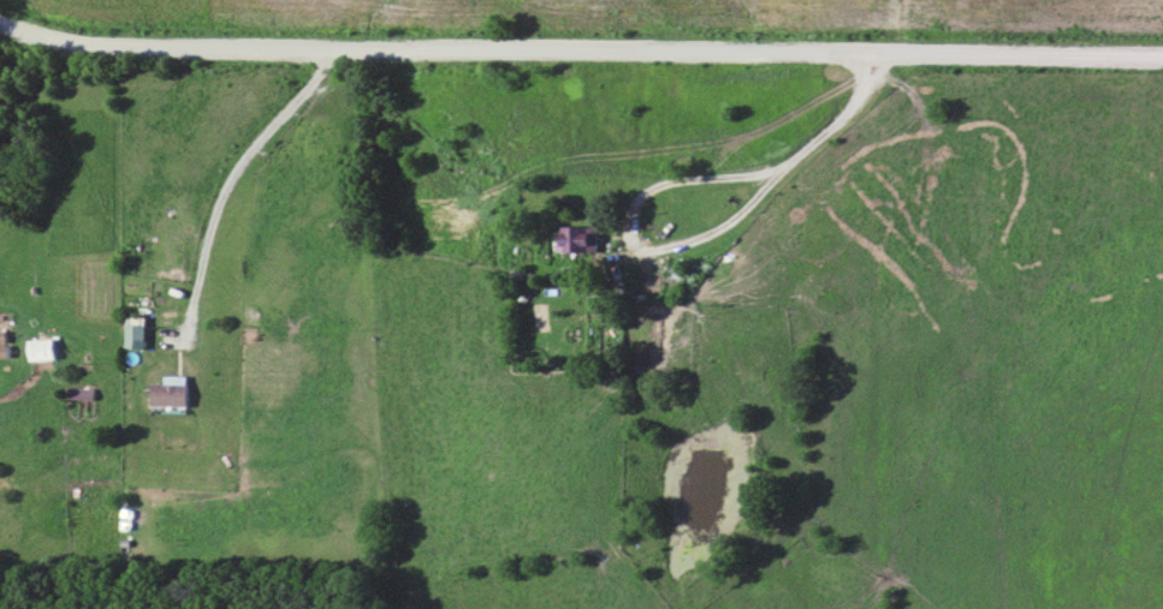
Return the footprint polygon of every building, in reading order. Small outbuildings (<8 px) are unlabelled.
[(603,252),(603,225),(562,225),(562,252),(603,252)] [(149,317),(130,317),(129,348),(148,349),(149,317)] [(0,334),(0,352),(2,358),(12,355),(6,332),(0,334)] [(57,360),(57,339),(30,339),(30,360),(57,360)] [(192,406),(192,383),(155,383),(155,406),(192,406)]
